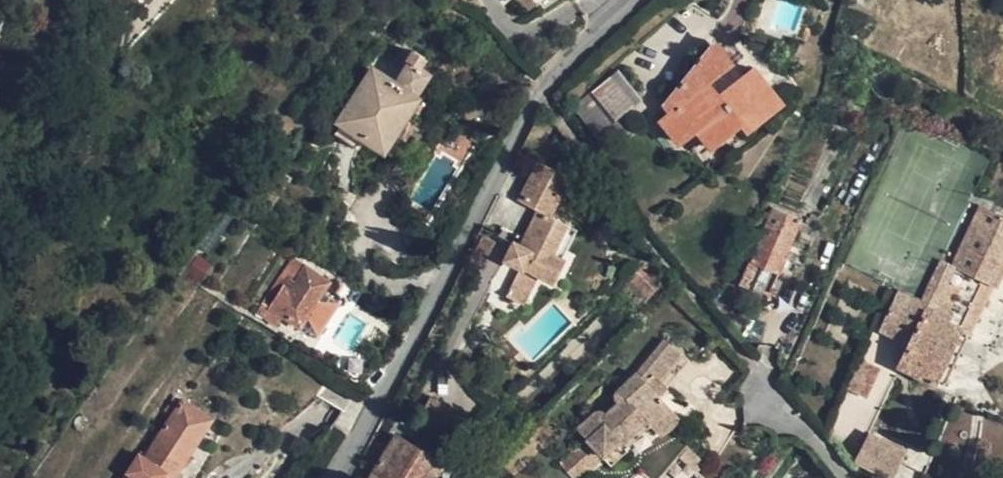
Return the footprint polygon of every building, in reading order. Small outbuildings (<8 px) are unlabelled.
[(740,124),(774,96),(754,70),(720,97),(708,80),(727,65),(713,46),(657,115),(678,142),(694,130),(708,147),(740,124)] [(402,59),(390,77),(397,82),(409,63),(402,59)] [(397,82),(390,77),(375,69),(337,126),(339,128),(363,143),(382,154),(383,153),(406,118),(399,112),(412,92),(416,94),(430,72),(412,61),(409,63),(397,82)] [(569,108),(600,146),(620,129),(615,121),(640,101),(617,71),(569,108)] [(782,107),(774,96),(740,124),(748,134),(782,107)] [(417,124),(406,118),(383,153),(390,158),(403,138),(407,140),(417,124)] [(358,148),(363,143),(339,128),(335,133),(358,148)] [(475,148),(480,136),(467,128),(460,140),(475,148)] [(535,212),(549,219),(570,179),(538,162),(519,202),(535,212)] [(784,261),(801,222),(771,209),(748,263),(780,276),(786,262),(784,261)] [(549,219),(535,212),(516,248),(510,244),(501,262),(517,270),(519,269),(534,277),(549,284),(560,262),(558,260),(547,254),(562,225),(549,219)] [(966,327),(985,289),(997,294),(1002,281),(1002,265),(996,263),(992,217),(981,212),(953,270),(968,278),(965,284),(972,288),(959,322),(966,327)] [(1002,265),(1002,222),(992,217),(996,263),(1002,265)] [(547,254),(558,260),(574,231),(562,225),(547,254)] [(296,284),(288,278),(269,307),(284,317),(316,338),(341,302),(324,291),(329,283),(306,268),(296,284)] [(525,292),(534,277),(519,269),(517,270),(510,284),(525,292)] [(968,278),(953,270),(932,315),(897,300),(884,328),(914,343),(909,352),(900,370),(938,388),(962,337),(966,327),(959,322),(972,288),(965,284),(968,278)] [(277,327),(284,317),(269,307),(288,278),(281,274),(256,312),(277,327)] [(757,349),(767,326),(750,318),(742,333),(757,349)] [(880,338),(909,352),(914,343),(884,328),(880,338)] [(655,382),(658,379),(680,351),(663,337),(635,370),(616,389),(616,395),(619,399),(603,413),(599,409),(596,409),(590,412),(574,427),(582,436),(598,454),(605,462),(622,446),(621,440),(642,421),(651,429),(661,422),(670,411),(670,404),(658,394),(650,385),(652,380),(655,382)] [(945,391),(970,339),(962,337),(938,388),(945,391)] [(688,359),(680,351),(658,379),(666,385),(688,359)] [(849,389),(862,362),(859,360),(846,387),(849,389)] [(862,362),(849,389),(865,397),(879,370),(862,362)] [(658,394),(666,385),(658,379),(655,382),(652,380),(650,385),(658,394)] [(342,411),(353,393),(328,380),(318,397),(342,411)] [(160,468),(172,476),(211,420),(183,402),(148,456),(140,451),(126,472),(133,477),(153,477),(160,468)] [(439,402),(424,426),(462,450),(477,427),(439,402)] [(396,434),(369,477),(439,477),(447,465),(396,434)] [(903,453),(866,434),(853,463),(885,477),(892,477),(903,453)] [(573,477),(598,454),(582,436),(556,459),(573,477)] [(902,464),(924,471),(929,456),(907,449),(902,464)]
